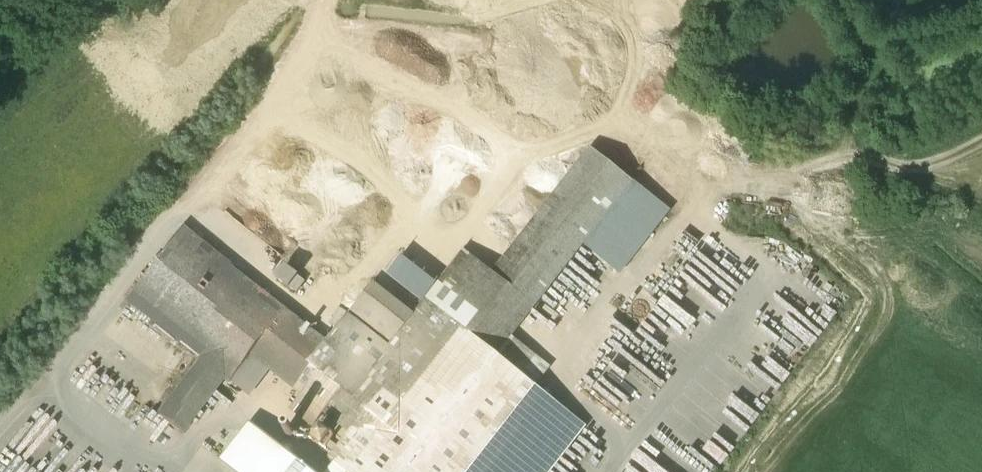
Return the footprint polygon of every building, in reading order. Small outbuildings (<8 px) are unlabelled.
[(349,315),(326,345),(181,231),(126,301),(203,361),(159,417),(182,435),(226,379),(232,383),(236,378),(253,356),(271,369),(304,396),(326,412),(351,432),(330,459),(332,461),(331,463),(334,465),(335,463),(346,471),(470,471),(536,387),(534,386),(517,372),(497,356),(509,340),(584,246),(634,182),(592,150),(494,274),(465,251),(414,317),(390,347),(349,315)] [(672,212),(634,182),(584,246),(621,276),(672,212)] [(306,283),(287,268),(278,279),(297,294),(306,283)] [(349,315),(390,347),(414,317),(373,285),(349,315)] [(509,340),(497,356),(517,372),(529,356),(530,356),(509,340)] [(271,369),(253,356),(236,378),(253,391),(271,369)] [(529,356),(517,372),(534,386),(547,369),(529,356)] [(470,471),(551,471),(586,428),(536,387),(470,471)] [(314,427),(326,412),(304,396),(293,410),(314,427)] [(697,428),(692,447),(737,459),(745,430),(756,433),(764,405),(735,397),(732,408),(742,411),(737,428),(727,425),(725,436),(697,428)] [(294,426),(279,416),(267,431),(281,443),(286,437),(288,438),(290,439),(292,440),(294,439),(296,437),(297,435),(298,433),(297,430),(295,428),(293,427),(294,426)] [(251,424),(226,456),(247,471),(313,471),(251,424)] [(335,463),(334,465),(328,471),(346,471),(335,463)]
